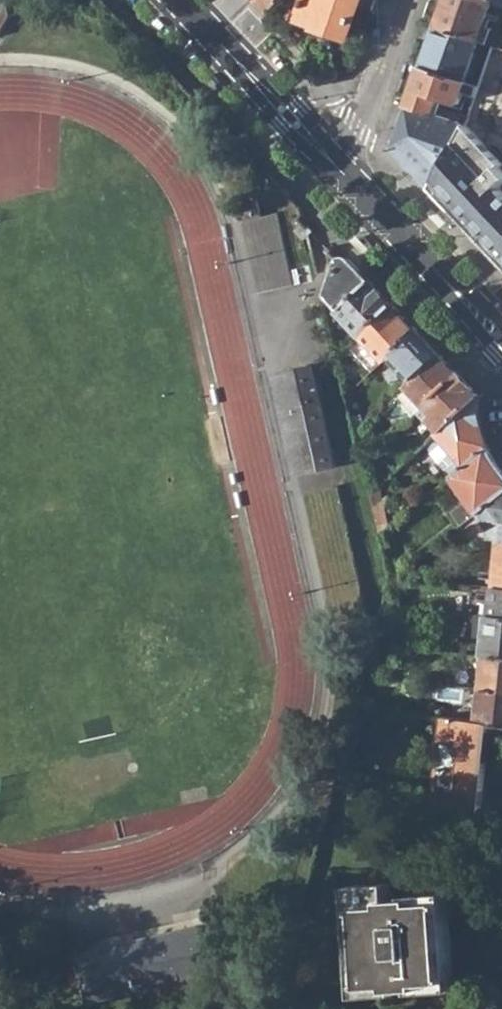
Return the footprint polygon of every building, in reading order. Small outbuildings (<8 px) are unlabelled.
[(8,12),(6,0),(0,0),(0,25),(8,12)] [(266,15),(281,0),(252,0),(266,15)] [(299,16),(346,32),(357,0),(305,0),(299,16)] [(478,40),(491,3),(483,0),(443,0),(435,26),(478,40)] [(420,66),(463,81),(478,40),(435,26),(420,66)] [(406,107),(437,117),(443,102),(460,108),(462,101),(459,101),(462,92),(473,96),(477,85),(463,81),(420,66),(406,107)] [(392,147),(430,186),(461,125),(453,122),(437,117),(406,107),(392,147)] [(457,115),(453,122),(461,125),(465,118),(457,115)] [(501,263),(501,194),(496,188),(496,184),(501,179),(501,173),(495,167),(498,164),(461,125),(430,186),(467,226),(473,221),(499,248),(493,253),(501,263)] [(264,187),(272,196),(281,188),(273,178),(264,187)] [(235,204),(239,222),(261,217),(257,200),(235,204)] [(432,207),(426,213),(440,228),(446,222),(432,207)] [(290,221),(299,230),(303,227),(306,223),(297,214),(290,221)] [(499,248),(473,221),(467,226),(493,253),(499,248)] [(367,254),(373,248),(360,233),(354,239),(367,254)] [(328,295),(340,309),(370,281),(349,259),(346,258),(339,261),(328,295)] [(337,312),(360,337),(393,306),(370,281),(340,309),(337,312)] [(360,337),(383,363),(389,357),(417,331),(393,306),(360,337)] [(389,357),(412,383),(441,356),(417,331),(389,357)] [(407,387),(425,405),(458,374),(441,356),(412,383),(407,387)] [(282,375),(305,474),(338,467),(315,368),(282,375)] [(431,421),(440,431),(478,396),(458,374),(425,405),(435,416),(431,421)] [(457,458),(464,466),(490,446),(487,438),(481,398),(478,396),(440,431),(437,435),(445,444),(445,450),(452,458),(457,458)] [(471,505),(478,512),(486,505),(501,493),(501,468),(501,467),(490,446),(464,466),(450,478),(471,505)] [(486,505),(501,524),(501,493),(486,505)] [(476,514),(478,512),(471,505),(458,516),(464,523),(476,514)] [(501,541),(501,524),(486,505),(478,512),(476,514),(490,530),(489,540),(496,541),(501,541)] [(496,541),(493,568),(496,568),(494,587),(501,588),(501,541),(496,541)] [(488,616),(501,618),(501,588),(494,587),(493,605),(489,604),(488,616)] [(501,657),(501,618),(488,616),(478,615),(476,637),(485,638),(484,655),(486,655),(501,657)] [(486,655),(483,690),(501,692),(501,657),(486,655)] [(480,723),(491,724),(501,725),(501,692),(483,690),(480,723)] [(437,801),(484,810),(491,724),(480,723),(444,719),(437,801)] [(352,884),(359,994),(399,992),(399,987),(414,986),(414,990),(455,988),(448,892),(408,895),(408,898),(393,899),(392,882),(352,884)] [(71,954),(81,1003),(230,969),(219,921),(71,954)]
